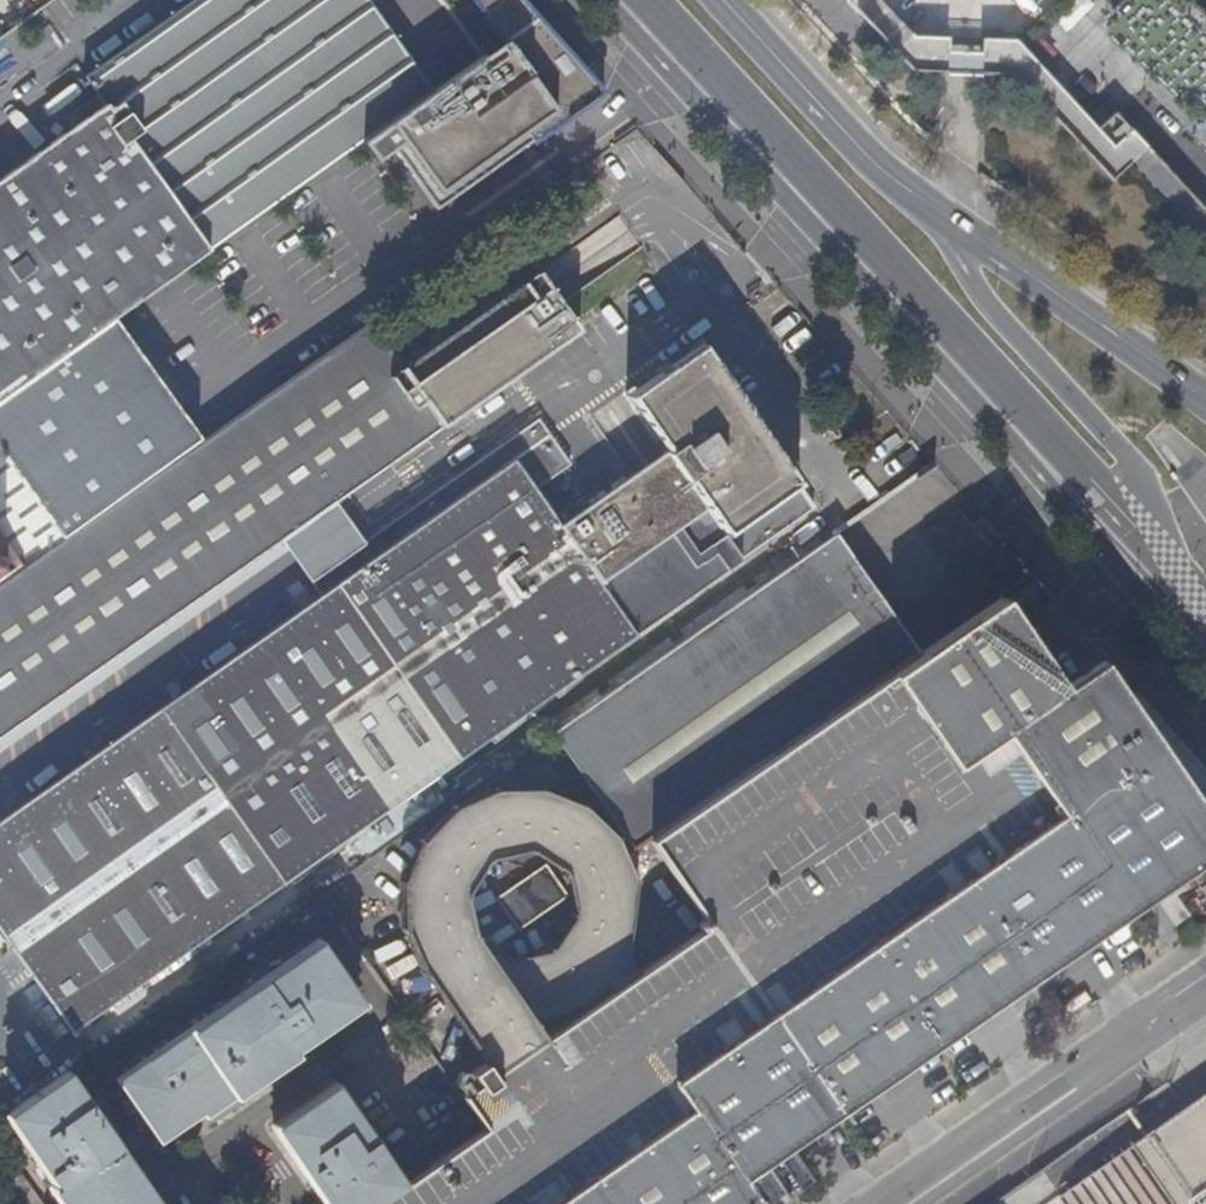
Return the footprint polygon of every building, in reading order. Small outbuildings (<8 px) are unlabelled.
[(429,93),(363,0),(191,0),(82,77),(95,95),(102,105),(73,126),(0,177),(0,401),(113,319),(360,142),(429,93)] [(479,58),(429,93),(360,142),(376,162),(392,151),(437,209),(544,134),(604,92),(536,19),(515,31),(479,58)] [(945,38),(911,37),(908,71),(943,73),(945,38)] [(1013,39),(978,39),(977,74),(1012,75),(1013,39)] [(95,95),(66,116),(73,126),(102,105),(95,95)] [(1113,114),(1095,131),(1128,167),(1147,149),(1113,114)] [(20,567),(0,582),(0,733),(575,331),(534,273),(396,371),(364,324),(201,440),(100,513),(20,567)] [(20,567),(100,513),(201,440),(113,319),(0,401),(0,538),(20,567)] [(833,494),(717,326),(634,384),(671,438),(565,512),(518,452),(0,809),(0,927),(4,933),(0,936),(0,1072),(833,494)] [(830,535),(546,737),(631,851),(649,839),(901,668),(919,655),(830,535)] [(20,567),(0,538),(0,582),(20,567)] [(797,1146),(812,1136),(1205,866),(1205,824),(1098,669),(1060,694),(996,602),(919,655),(901,668),(649,839),(710,928),(679,950),(526,1056),(490,1080),(480,1067),(467,1077),(475,1090),(460,1100),(478,1126),(398,1183),(369,1203),(715,1203),(743,1184),(756,1203),(784,1203),(812,1184),(790,1152),(797,1146)] [(548,865),(499,898),(520,930),(569,897),(548,865)] [(122,1084),(159,1137),(202,1107),(213,1124),(300,1064),(293,1053),(306,1044),(302,1038),(357,1000),(320,947),(308,945),(241,991),(238,987),(227,994),(230,999),(124,1072),(122,1084)] [(4,1117),(54,1188),(49,1191),(58,1203),(97,1203),(135,1178),(64,1075),(4,1117)] [(997,1203),(1205,1203),(1205,1104),(1203,1106),(1183,1076),(997,1203)] [(324,1203),(369,1203),(398,1183),(328,1085),(269,1127),(324,1203)] [(97,1203),(153,1203),(135,1178),(97,1203)] [(743,1184),(715,1203),(756,1203),(743,1184)]
